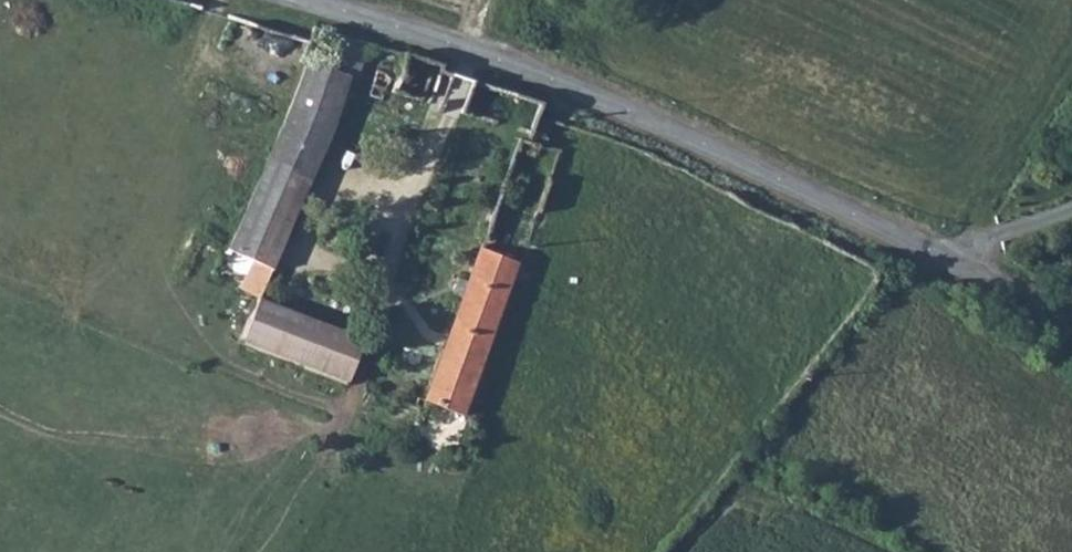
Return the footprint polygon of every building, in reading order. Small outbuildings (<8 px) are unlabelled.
[(253,179),(295,196),(346,69),(351,63),(365,25),(338,17),(325,56),(301,49),(253,179)] [(392,78),(436,95),(448,63),(445,63),(439,60),(435,54),(436,47),(405,37),(392,78)] [(383,62),(372,57),(367,69),(378,75),(383,62)] [(436,95),(453,101),(469,70),(448,63),(436,95)] [(524,174),(511,204),(493,196),(448,315),(486,329),(510,254),(522,255),(533,226),(561,145),(541,137),(532,143),(521,130),(517,131),(504,165),(524,174)] [(248,259),(241,281),(261,288),(295,196),(253,179),(226,249),(248,259)] [(257,306),(241,348),(344,389),(358,344),(257,306)] [(423,386),(463,400),(486,329),(448,315),(423,386)]
